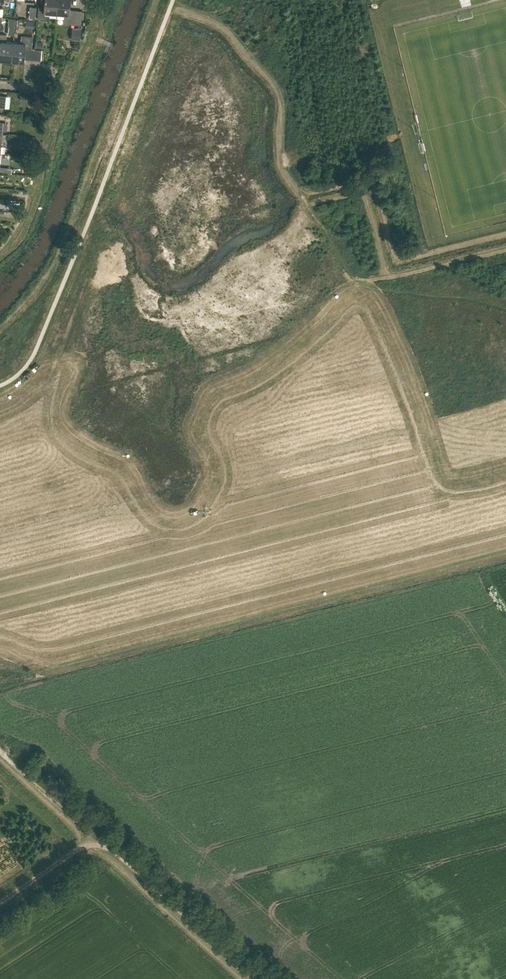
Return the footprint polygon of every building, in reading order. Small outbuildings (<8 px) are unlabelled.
[(58,0),(46,0),(45,7),(39,6),(38,18),(49,19),(50,12),(57,13),(58,0)] [(81,25),(83,11),(71,10),(72,0),(58,0),(57,13),(65,13),(64,21),(77,22),(77,25),(81,25)] [(79,40),(80,40),(81,30),(73,29),(72,39),(79,40)] [(12,60),(13,42),(6,41),(7,34),(0,33),(0,59),(12,60)] [(12,60),(24,61),(26,47),(32,48),(33,36),(22,35),(21,42),(13,42),(12,60)]
